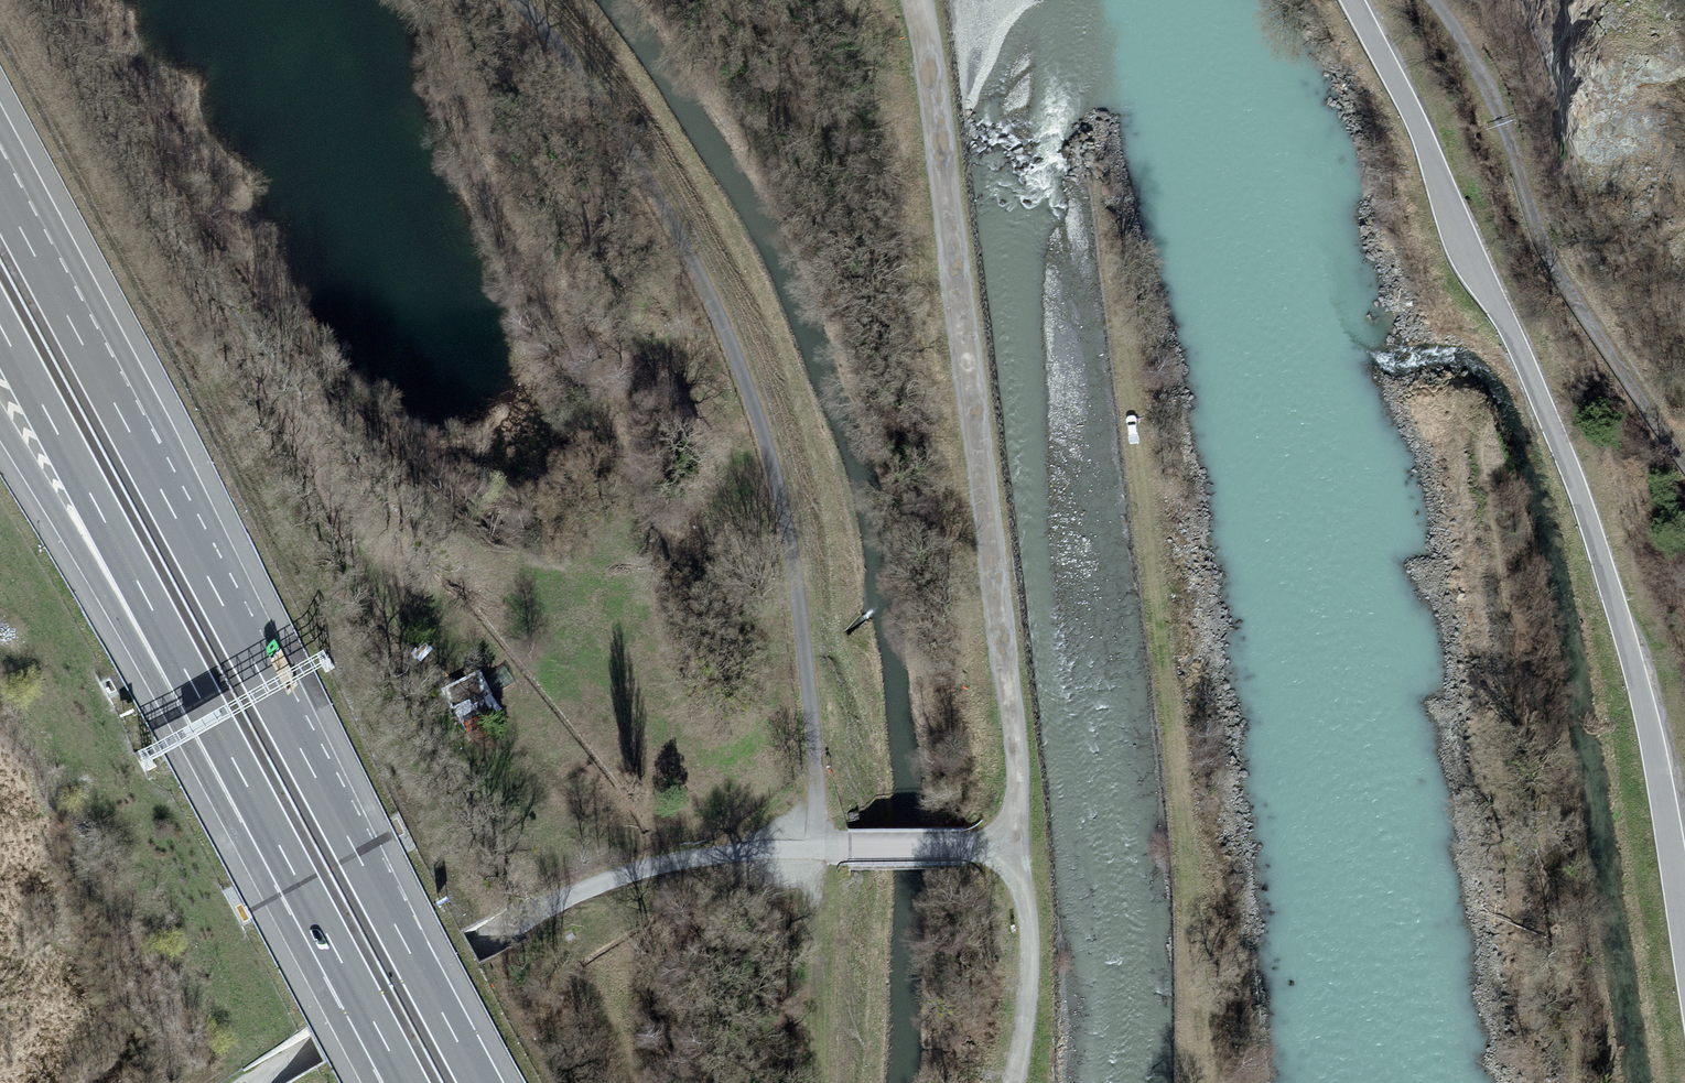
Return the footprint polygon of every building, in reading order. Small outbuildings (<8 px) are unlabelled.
[(499,713),(477,673),(446,690),(468,729),(499,713)]
